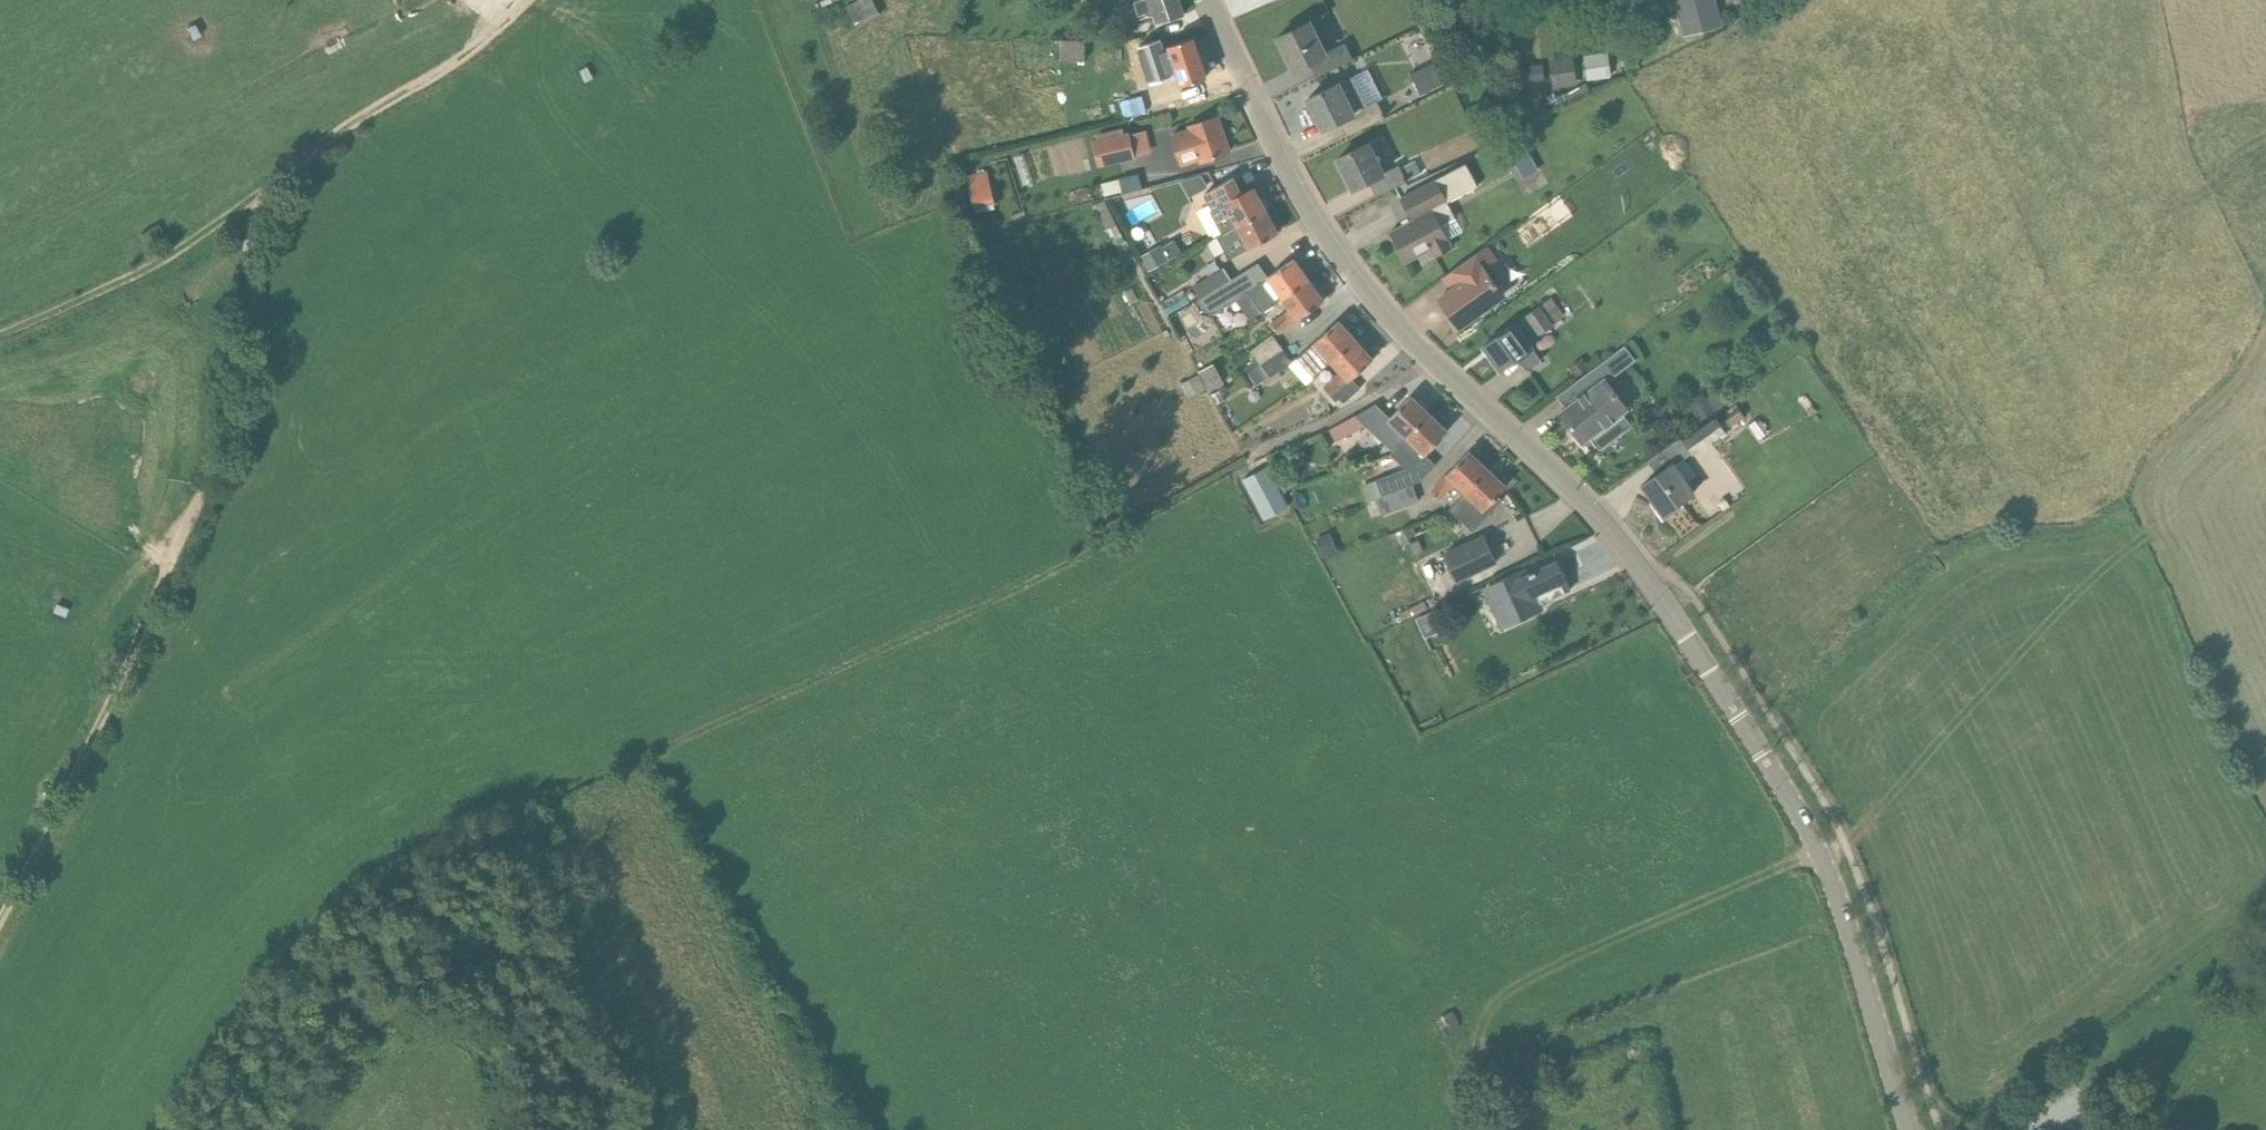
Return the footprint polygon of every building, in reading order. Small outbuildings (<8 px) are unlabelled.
[(873,0),(859,0),(847,6),(858,27),(881,14),(873,0)] [(1184,15),(1179,0),(1132,0),(1140,20),(1156,14),(1160,23),(1184,15)] [(1686,35),(1722,26),(1715,0),(1676,0),(1686,35)] [(1316,77),(1353,59),(1345,43),(1325,52),(1310,22),(1278,37),(1294,70),(1309,62),(1316,77)] [(1180,74),(1184,85),(1207,77),(1193,38),(1170,45),(1168,39),(1125,44),(1134,78),(1155,72),(1158,81),(1180,74)] [(1086,40),(1060,40),(1059,61),(1086,61),(1086,40)] [(1640,66),(1637,43),(1624,45),(1627,67),(1640,66)] [(1612,77),(1610,51),(1585,55),(1587,80),(1612,77)] [(1578,85),(1573,56),(1550,60),(1554,88),(1578,85)] [(1410,74),(1421,94),(1446,81),(1436,61),(1410,74)] [(1512,85),(1546,81),(1544,63),(1510,67),(1512,85)] [(1387,97),(1377,101),(1367,106),(1352,77),(1308,99),(1324,129),(1340,121),(1347,136),(1385,118),(1383,115),(1394,109),(1387,97)] [(1162,113),(1156,95),(1129,104),(1134,120),(1162,113)] [(1201,160),(1201,161),(1230,151),(1218,117),(1190,127),(1190,128),(1171,134),(1181,166),(1201,160)] [(1288,118),(1289,131),(1316,131),(1316,117),(1288,118)] [(1136,158),(1135,156),(1152,153),(1146,130),(1130,134),(1129,132),(1092,141),(1099,167),(1136,158)] [(1525,182),(1541,174),(1523,141),(1507,149),(1525,182)] [(1405,179),(1417,173),(1413,164),(1412,163),(1400,169),(1398,165),(1383,173),(1368,144),(1338,158),(1353,189),(1369,181),(1377,196),(1407,182),(1405,179)] [(1413,164),(1417,173),(1429,167),(1425,158),(1413,164)] [(1186,179),(1191,193),(1211,186),(1206,171),(1186,179)] [(975,208),(995,202),(989,179),(969,184),(975,208)] [(1255,188),(1238,196),(1229,180),(1204,194),(1212,210),(1210,212),(1222,234),(1238,225),(1238,226),(1267,211),(1255,188)] [(1407,263),(1430,250),(1434,257),(1452,248),(1433,210),(1448,203),(1436,180),(1401,198),(1413,220),(1390,232),(1407,263)] [(1224,249),(1229,259),(1279,233),(1267,211),(1238,226),(1245,238),(1224,249)] [(1529,249),(1552,233),(1538,213),(1515,229),(1529,249)] [(141,236),(143,239),(148,247),(166,236),(159,224),(141,236)] [(1163,250),(1168,261),(1182,253),(1174,240),(1161,247),(1162,249),(1163,250)] [(1449,289),(1438,297),(1461,329),(1507,296),(1498,285),(1496,286),(1483,268),(1485,267),(1490,263),(1495,260),(1497,258),(1488,245),(1481,250),(1476,253),(1474,255),(1442,278),(1449,289)] [(1168,261),(1162,249),(1141,260),(1148,272),(1168,261)] [(1263,313),(1283,299),(1309,280),(1294,259),(1248,292),(1263,313)] [(1199,299),(1228,283),(1232,280),(1225,268),(1188,290),(1195,301),(1199,299)] [(1271,324),(1278,333),(1324,300),(1309,280),(1283,299),(1291,310),(1271,324)] [(1228,283),(1199,299),(1203,308),(1213,303),(1216,306),(1235,294),(1228,283)] [(1567,300),(1556,284),(1540,295),(1551,311),(1567,300)] [(1550,324),(1564,314),(1552,297),(1538,307),(1526,315),(1527,316),(1515,325),(1514,324),(1484,346),(1502,370),(1532,348),(1522,334),(1533,326),(1539,335),(1552,326),(1550,324)] [(1332,362),(1357,340),(1339,321),(1297,358),(1315,378),(1333,362),(1332,362)] [(1248,371),(1283,348),(1273,334),(1251,351),(1257,360),(1246,368),(1248,371)] [(1342,372),(1324,388),(1336,402),(1340,399),(1344,403),(1361,388),(1352,378),(1374,359),(1357,340),(1332,362),(1333,362),(1342,372)] [(1257,385),(1293,362),(1283,348),(1248,371),(1257,385)] [(1606,382),(1632,362),(1621,348),(1576,381),(1585,393),(1560,412),(1583,442),(1627,409),(1606,382)] [(1590,368),(1583,358),(1569,367),(1576,377),(1590,368)] [(1199,374),(1208,388),(1209,391),(1224,383),(1214,363),(1199,372),(1199,374)] [(1190,379),(1198,394),(1208,388),(1199,374),(1190,379)] [(1435,385),(1425,397),(1436,407),(1446,395),(1435,385)] [(1715,394),(1708,399),(1716,412),(1724,407),(1715,394)] [(1407,437),(1430,413),(1411,395),(1372,437),(1381,445),(1398,428),(1407,437)] [(1716,412),(1708,399),(1690,409),(1699,423),(1716,412)] [(1813,406),(1807,410),(1812,416),(1818,412),(1813,406)] [(1745,418),(1738,409),(1727,416),(1724,419),(1730,428),(1731,428),(1733,431),(1740,426),(1737,423),(1745,418)] [(1401,464),(1409,472),(1448,431),(1430,413),(1407,437),(1417,447),(1401,464)] [(1690,453),(1726,429),(1715,415),(1680,440),(1680,439),(1648,461),(1657,475),(1643,484),(1664,514),(1695,493),(1675,466),(1691,454),(1690,453)] [(1331,429),(1337,441),(1362,428),(1356,416),(1331,429)] [(1766,435),(1755,421),(1749,425),(1759,440),(1766,435)] [(1465,493),(1488,469),(1469,451),(1430,492),(1439,501),(1455,483),(1465,493)] [(1288,507),(1283,495),(1287,492),(1273,464),(1243,480),(1264,519),(1288,507)] [(1485,509),(1507,486),(1488,469),(1450,509),(1473,531),(1489,515),(1490,516),(1491,515),(1485,509)] [(1376,498),(1382,514),(1420,500),(1414,484),(1405,488),(1378,497),(1376,498)] [(1733,503),(1728,496),(1720,502),(1721,504),(1725,509),(1733,503)] [(1315,539),(1322,558),(1337,552),(1330,533),(1315,539)] [(1456,583),(1497,564),(1484,535),(1443,554),(1456,583)] [(1494,611),(1502,629),(1533,615),(1530,608),(1571,589),(1558,560),(1527,575),(1524,570),(1490,586),(1500,608),(1494,611)]
